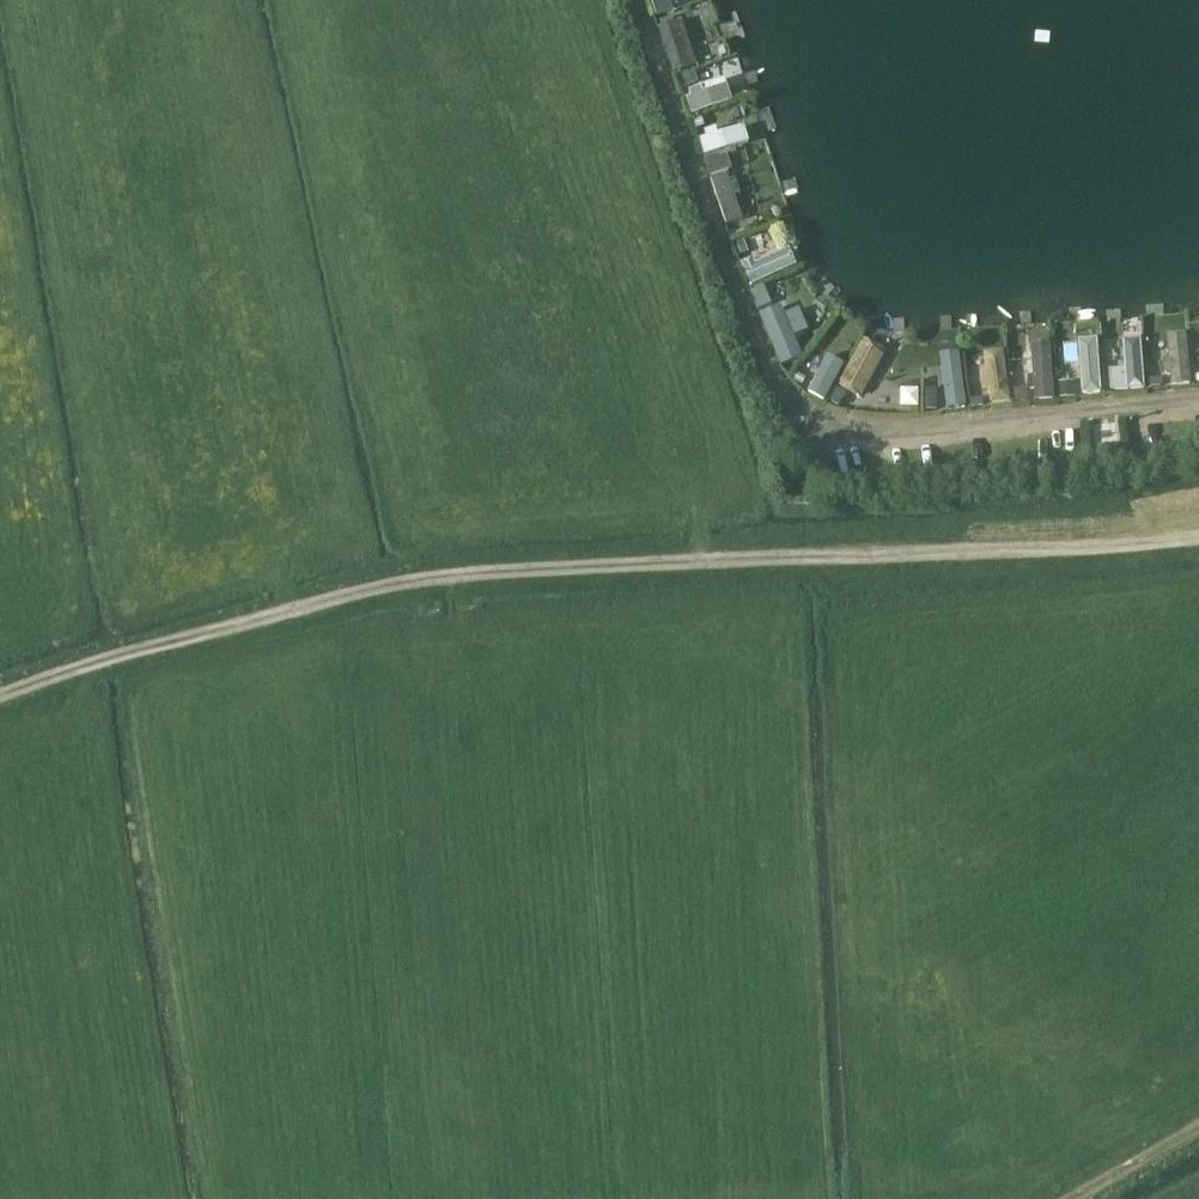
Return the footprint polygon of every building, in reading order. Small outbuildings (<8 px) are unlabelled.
[(657,16),(673,11),(672,8),(677,7),(675,0),(651,0),(657,16)] [(675,24),(662,28),(657,30),(673,76),(691,69),(675,24)] [(688,92),(691,99),(686,100),(692,116),(732,103),(726,86),(703,95),(700,88),(688,92)] [(703,133),(705,139),(700,140),(704,157),(749,144),(744,128),(717,135),(716,130),(703,133)] [(738,183),(730,185),(727,174),(710,180),(726,227),(742,222),(734,198),(742,195),(738,183)] [(740,265),(750,288),(796,267),(789,251),(755,265),(753,259),(740,265)] [(1164,377),(1171,376),(1172,389),(1191,387),(1186,336),(1167,338),(1169,361),(1163,362),(1164,377)] [(1070,391),(1092,392),(1094,340),(1072,339),(1070,391)] [(1113,362),(1113,340),(1097,340),(1097,362),(1113,362)] [(1118,373),(1109,374),(1110,393),(1144,390),(1140,341),(1122,343),(1124,370),(1118,371),(1118,373)] [(840,390),(861,401),(885,353),(864,342),(840,390)] [(1031,348),(1035,393),(1036,404),(1054,402),(1049,346),(1031,348)] [(987,385),(988,392),(990,405),(1010,403),(1003,353),(983,356),(985,372),(980,373),(981,385),(987,385)] [(941,404),(947,403),(948,411),(966,409),(960,360),(942,362),(946,390),(940,391),(941,404)] [(804,398),(813,386),(786,366),(777,378),(804,398)] [(926,390),(925,411),(937,411),(937,390),(926,390)]
